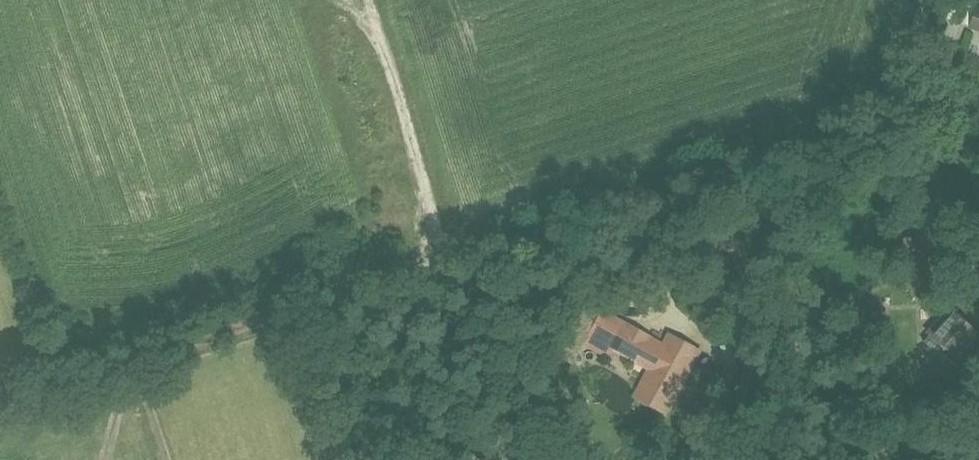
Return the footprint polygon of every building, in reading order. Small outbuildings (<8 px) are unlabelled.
[(976,9),(970,27),(978,30),(978,10),(976,9)] [(859,300),(848,305),(854,317),(865,311),(859,300)] [(961,357),(978,339),(962,324),(964,322),(950,310),(940,320),(942,322),(930,335),(950,353),(953,349),(961,357)] [(666,349),(662,346),(624,326),(613,346),(656,370),(648,385),(650,386),(649,387),(664,395),(664,393),(667,395),(691,353),(671,342),(671,344),(670,343),(666,349)]
